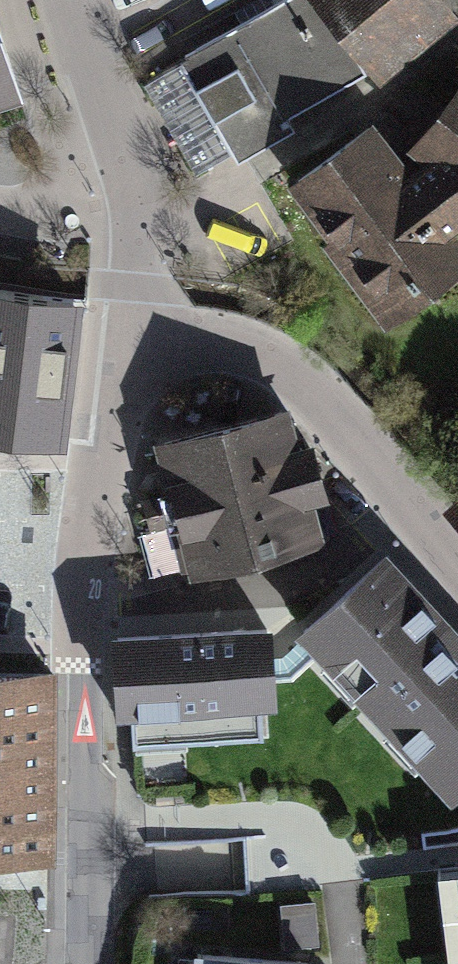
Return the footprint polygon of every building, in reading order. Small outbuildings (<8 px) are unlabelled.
[(284,0),(363,101),(448,32),(421,0),(285,0),(284,0)] [(268,19),(157,83),(212,196),(329,115),(268,19)] [(18,80),(0,24),(0,86),(18,80)] [(278,232),(379,363),(457,299),(457,108),(393,194),(368,160),(278,232)] [(7,288),(0,332),(0,402),(81,415),(99,303),(7,288)] [(311,540),(278,420),(158,453),(191,573),(311,540)] [(393,564),(297,649),(452,837),(457,832),(457,644),(393,564)] [(261,630),(136,633),(138,736),(263,733),(261,630)] [(0,692),(0,899),(49,899),(51,692),(0,692)] [(316,901),(280,905),(284,948),(320,945),(316,901)] [(194,951),(193,963),(301,963),(301,961),(194,951)]
